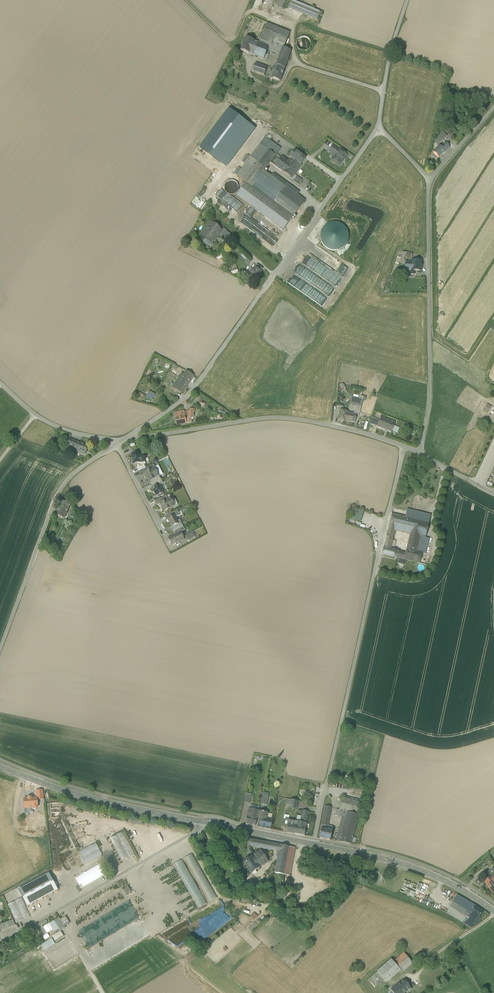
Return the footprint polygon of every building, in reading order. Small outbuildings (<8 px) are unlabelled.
[(285,0),(280,0),(277,7),(282,9),(286,0),(285,0)] [(288,9),(317,21),(321,12),(292,0),(288,9)] [(268,47),(267,49),(280,55),(282,47),(284,48),(290,33),(266,24),(258,43),(268,47)] [(302,51),(305,51),(308,50),(310,47),(311,44),(310,41),(309,39),(306,37),(303,37),(300,37),(298,39),(297,42),(296,45),(297,48),(300,50),(302,51)] [(258,43),(245,38),(240,51),(253,56),(258,43)] [(258,43),(253,56),(264,59),(266,60),(269,55),(266,54),(267,49),(268,47),(258,43)] [(280,55),(279,57),(287,60),(291,50),(284,48),(282,47),(280,55)] [(267,67),(255,63),(252,71),(264,75),(267,67)] [(276,65),(271,78),(280,81),(284,68),(276,65)] [(220,164),(249,125),(229,110),(200,149),(220,164)] [(245,145),(256,130),(249,125),(220,164),(227,169),(236,157),(237,158),(246,146),(245,145)] [(438,137),(442,141),(447,136),(443,132),(438,137)] [(438,145),(442,141),(438,137),(434,142),(438,145)] [(265,138),(251,157),(259,163),(259,162),(261,159),(268,150),(267,149),(272,142),(265,138)] [(268,150),(275,156),(280,149),(272,142),(267,149),(268,150)] [(433,153),(439,158),(443,152),(444,151),(445,152),(450,147),(445,143),(441,147),(439,146),(433,153)] [(329,152),(335,156),(339,150),(333,146),(329,152)] [(268,150),(261,159),(269,164),(275,156),(268,150)] [(336,163),(339,165),(346,155),(339,150),(335,156),(332,160),(333,161),(335,163),(336,163)] [(289,157),(291,159),(289,162),(285,168),(283,171),(292,177),(292,178),(294,175),(301,165),(305,159),(294,151),(289,157)] [(264,171),(266,167),(259,162),(259,163),(251,157),(237,176),(246,183),(274,203),(285,187),(271,176),(264,171)] [(276,166),(283,171),(285,168),(289,162),(282,157),(276,166)] [(261,159),(259,162),(266,167),(269,164),(261,159)] [(274,175),(271,176),(285,187),(286,187),(287,184),(274,175)] [(293,181),(299,185),(302,181),(297,177),(293,181)] [(228,194),(231,194),(234,193),(236,191),(237,187),(236,184),(234,181),(231,180),(228,181),(225,183),(223,186),(223,189),(225,192),(228,194)] [(283,230),(292,217),(274,203),(246,183),(236,196),(283,230)] [(286,187),(285,187),(274,203),(292,217),(305,201),(297,195),(292,191),(294,189),(289,185),(288,184),(287,184),(286,187)] [(218,198),(235,210),(228,211),(234,215),(236,211),(240,211),(241,209),(241,207),(238,207),(238,203),(234,201),(225,201),(223,199),(223,197),(221,195),(218,196),(218,198)] [(326,225),(323,228),(322,229),(321,232),(320,235),(320,238),(321,241),(322,244),(324,246),(327,249),(330,250),(333,251),(336,251),(339,250),(342,249),(344,247),(347,244),(348,241),(349,236),(348,232),(347,230),(346,228),(343,225),(340,224),(337,223),(332,222),(329,223),(326,225)] [(201,235),(212,244),(219,234),(222,232),(211,223),(201,235)] [(221,236),(226,240),(230,235),(223,229),(222,232),(219,234),(221,236)] [(406,261),(413,262),(413,261),(414,256),(406,253),(403,261),(406,261)] [(310,254),(303,265),(323,278),(324,275),(321,273),(325,268),(323,267),(325,265),(323,263),(310,254)] [(413,261),(413,262),(413,271),(417,271),(422,271),(423,261),(413,261)] [(257,265),(255,268),(249,276),(255,280),(261,272),(263,269),(257,265)] [(287,283),(323,305),(330,294),(327,293),(327,292),(322,289),(322,290),(294,273),(287,283)] [(186,371),(184,375),(191,380),(193,376),(186,371)] [(187,386),(191,380),(184,375),(181,373),(177,380),(187,386)] [(172,387),(181,393),(187,386),(177,380),(172,387)] [(144,401),(149,403),(154,393),(149,391),(144,401)] [(361,407),(363,400),(358,399),(351,397),(349,404),(356,406),(361,407)] [(487,404),(483,411),(488,413),(492,407),(487,404)] [(346,421),(348,413),(348,412),(340,410),(338,420),(346,421)] [(186,424),(186,423),(184,414),(184,412),(184,411),(174,413),(177,425),(186,424)] [(353,414),(348,413),(346,421),(355,423),(357,415),(353,414)] [(377,427),(392,431),(393,426),(394,422),(384,419),(385,417),(380,416),(377,427)] [(72,449),(77,450),(80,443),(69,439),(67,445),(72,448),(72,449)] [(88,447),(80,443),(77,450),(77,451),(85,454),(88,447)] [(132,455),(133,464),(140,463),(141,462),(140,456),(139,453),(132,455)] [(145,463),(145,462),(141,462),(140,463),(141,466),(136,468),(138,472),(146,468),(144,464),(145,463)] [(138,472),(141,476),(145,474),(144,473),(152,469),(151,467),(154,466),(153,464),(146,468),(138,472)] [(161,479),(159,476),(158,476),(156,472),(157,472),(155,468),(154,466),(151,467),(152,469),(144,473),(145,474),(148,481),(149,481),(150,483),(150,484),(161,479)] [(158,495),(159,497),(164,494),(163,493),(161,489),(161,488),(159,485),(154,487),(152,488),(156,496),(158,495)] [(154,502),(156,505),(160,504),(160,503),(167,499),(166,496),(154,502)] [(164,512),(171,508),(169,504),(169,503),(167,499),(160,503),(160,504),(164,512)] [(56,516),(64,519),(70,505),(61,502),(56,516)] [(360,522),(364,511),(353,507),(348,521),(355,523),(356,520),(360,522)] [(406,514),(405,517),(429,523),(431,515),(411,511),(407,509),(406,514)] [(166,515),(168,519),(175,515),(176,517),(180,515),(178,510),(166,515)] [(392,514),(387,535),(393,536),(395,531),(410,535),(405,554),(404,560),(406,560),(419,563),(422,553),(425,554),(429,539),(425,538),(429,523),(405,517),(401,516),(392,514)] [(172,527),(179,523),(177,521),(177,519),(176,517),(175,515),(168,519),(172,527)] [(180,520),(177,521),(179,523),(172,527),(174,531),(183,526),(180,520)] [(184,536),(187,541),(195,536),(193,531),(184,536)] [(184,540),(181,532),(175,535),(168,538),(169,542),(171,544),(171,546),(174,544),(174,546),(176,545),(176,544),(184,540)] [(399,559),(404,560),(405,554),(390,550),(393,540),(386,539),(382,555),(399,559)] [(260,804),(267,805),(269,797),(262,795),(260,804)] [(28,798),(24,799),(25,808),(33,808),(34,809),(36,809),(37,808),(37,807),(38,807),(37,800),(37,798),(36,798),(32,798),(28,798)] [(338,831),(353,835),(362,803),(342,798),(339,810),(336,809),(334,815),(338,816),(342,817),(343,818),(343,817),(345,818),(343,827),(340,827),(339,827),(338,831)] [(289,808),(296,809),(298,801),(291,800),(290,805),(289,808)] [(321,829),(327,830),(328,826),(331,808),(325,807),(321,829)] [(255,826),(257,818),(259,811),(249,809),(246,824),(255,826)] [(265,812),(262,812),(261,813),(260,819),(258,826),(271,829),(273,820),(266,818),(267,813),(266,813),(266,812),(265,812)] [(300,822),(296,822),(294,834),(304,836),(308,818),(302,817),(301,816),(300,822)] [(62,850),(67,847),(55,820),(49,823),(62,850)] [(289,820),(287,829),(286,832),(294,834),(296,822),(296,821),(289,820)] [(73,849),(100,835),(94,824),(68,837),(73,849)] [(319,838),(330,840),(332,831),(327,830),(321,829),(319,838)] [(335,841),(351,844),(353,835),(338,831),(337,834),(335,835),(334,837),(336,838),(335,841)] [(122,862),(135,855),(123,832),(110,839),(122,862)] [(248,851),(251,857),(255,855),(251,849),(252,846),(260,848),(261,841),(249,839),(247,846),(248,851)] [(96,843),(78,852),(84,865),(102,857),(96,843)] [(289,847),(271,843),(269,850),(279,852),(275,873),(290,876),(295,848),(289,847)] [(244,862),(251,873),(268,862),(261,851),(255,855),(251,857),(244,862)] [(193,854),(184,858),(200,888),(204,886),(210,897),(208,898),(210,901),(216,898),(193,854)] [(101,863),(75,878),(81,888),(107,873),(101,863)] [(48,872),(49,874),(57,888),(64,884),(55,868),(48,872)] [(18,890),(27,906),(58,890),(57,888),(49,874),(18,890)] [(492,877),(488,880),(485,882),(491,890),(493,893),(493,875),(492,877)] [(403,886),(401,891),(415,896),(419,886),(410,883),(408,888),(403,886)] [(452,916),(464,923),(472,912),(476,906),(457,895),(447,913),(452,916)] [(8,905),(16,923),(30,916),(22,898),(8,905)] [(472,912),(480,918),(484,912),(476,906),(472,912)] [(480,918),(472,912),(464,923),(464,924),(472,928),(473,927),(480,918)] [(59,918),(49,924),(53,930),(54,932),(59,929),(60,931),(66,928),(64,926),(70,923),(66,916),(60,920),(59,918)] [(46,920),(32,928),(34,930),(48,922),(46,920)] [(1,931),(9,928),(7,922),(0,925),(0,928),(1,931)] [(48,922),(43,926),(47,933),(50,932),(53,930),(49,924),(48,922)] [(255,922),(248,929),(252,933),(259,926),(255,922)] [(42,936),(47,933),(43,926),(37,929),(42,936)] [(60,931),(52,936),(55,941),(64,936),(60,931)] [(52,939),(41,945),(44,950),(55,944),(52,939)] [(400,970),(402,972),(413,963),(404,953),(393,962),(400,970)] [(377,973),(384,980),(386,982),(400,970),(393,962),(392,960),(377,972),(377,973)] [(446,961),(440,966),(442,970),(449,965),(446,961)] [(384,980),(377,973),(369,980),(371,983),(376,978),(380,983),(384,980)] [(371,983),(375,988),(380,983),(376,978),(371,983)] [(393,992),(405,992),(411,989),(405,979),(391,989),(393,992)]
